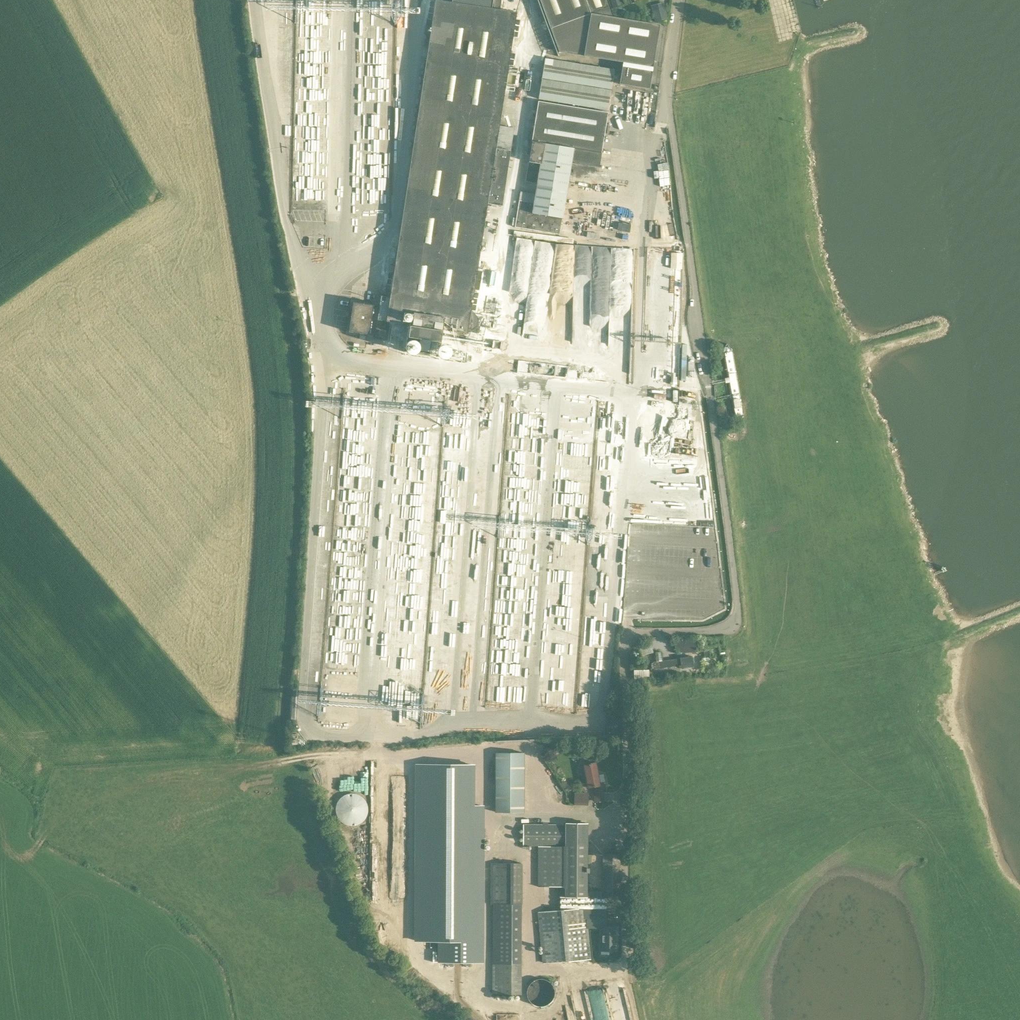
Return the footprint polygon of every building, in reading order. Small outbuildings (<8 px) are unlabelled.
[(495,148),(499,126),(516,12),(436,0),(435,0),(390,297),(381,295),(374,338),(387,340),(389,322),(410,325),(408,337),(405,352),(428,355),(431,340),(440,342),(442,330),(467,333),(477,328),(479,318),(471,309),(487,204),(502,206),(510,150),(495,148)] [(559,52),(653,67),(659,25),(613,17),(588,13),(584,0),(540,0),(559,52)] [(655,22),(668,19),(665,7),(652,10),(655,22)] [(538,99),(608,110),(614,70),(545,59),(538,99)] [(652,71),(622,66),(619,84),(649,89),(652,71)] [(525,181),(537,183),(533,203),(519,200),(515,227),(559,234),(571,163),(599,167),(601,153),(608,113),(538,101),(525,181)] [(496,146),(509,148),(512,127),(499,125),(496,146)] [(618,230),(629,232),(630,225),(619,223),(618,230)] [(678,294),(678,279),(668,279),(668,294),(678,294)] [(348,331),(369,334),(373,305),(353,302),(348,331)] [(728,384),(738,382),(731,343),(721,345),(728,384)] [(735,424),(745,422),(738,382),(728,384),(735,424)] [(692,419),(693,406),(683,406),(683,419),(692,419)] [(693,640),(674,639),(673,651),(692,652),(693,640)] [(641,644),(645,654),(653,651),(649,641),(641,644)] [(652,671),(693,666),(692,657),(651,662),(652,671)] [(649,679),(648,669),(634,670),(634,679),(649,679)] [(495,812),(524,812),(524,753),(495,752),(495,812)] [(603,783),(599,783),(596,762),(584,765),(588,787),(595,786),(595,801),(603,801),(603,783)] [(458,766),(417,766),(417,767),(416,942),(438,942),(438,963),(480,963),(481,807),(471,807),(471,766),(458,766)] [(573,792),(572,804),(586,804),(587,792),(573,792)] [(364,823),(365,795),(335,794),(335,822),(364,823)] [(544,961),(591,956),(590,944),(587,917),(606,917),(606,897),(601,897),(601,891),(587,891),(587,873),(589,873),(589,867),(588,867),(588,823),(565,822),(565,824),(547,824),(547,823),(543,823),(543,824),(523,824),(523,846),(538,846),(537,886),(560,886),(560,901),(560,909),(539,911),(544,961)] [(602,896),(621,896),(621,854),(602,854),(602,887),(602,896)] [(521,994),(522,904),(522,863),(492,863),(491,994),(521,994)] [(617,927),(601,927),(600,951),(617,951),(617,927)]
